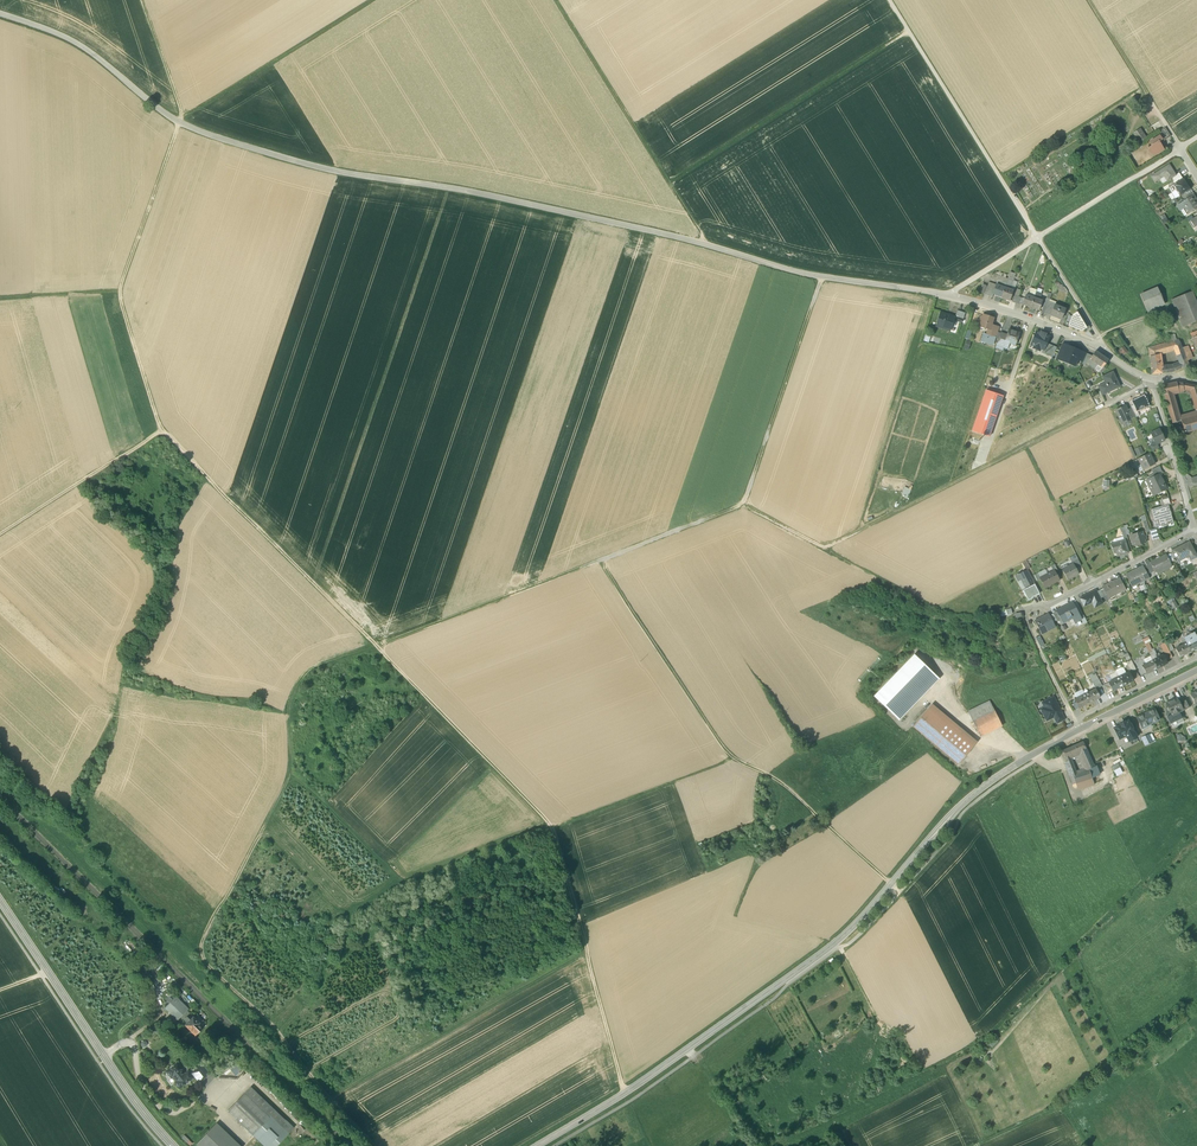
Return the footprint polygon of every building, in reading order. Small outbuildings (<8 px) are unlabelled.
[(1171,137),(1165,128),(1160,131),(1162,135),(1165,140),(1171,137)] [(1141,131),(1137,133),(1139,136),(1136,138),(1139,143),(1146,139),(1141,131)] [(1162,135),(1150,142),(1153,146),(1148,150),(1152,153),(1153,153),(1154,154),(1156,153),(1158,152),(1158,153),(1163,150),(1160,144),(1166,140),(1165,140),(1162,135)] [(1169,166),(1152,177),(1155,183),(1164,177),(1167,181),(1173,178),(1176,176),(1169,166)] [(1178,184),(1169,189),(1172,193),(1177,190),(1181,196),(1190,190),(1183,180),(1178,184)] [(1192,193),(1190,190),(1181,196),(1182,199),(1186,197),(1192,193)] [(1176,207),(1180,212),(1185,208),(1189,213),(1187,214),(1195,209),(1196,208),(1196,201),(1194,196),(1188,200),(1176,207)] [(1194,219),(1189,222),(1192,227),(1196,224),(1196,216),(1194,219)] [(1006,284),(1005,288),(1010,290),(1015,276),(1010,274),(1008,280),(1006,284)] [(1001,282),(999,286),(996,285),(995,290),(993,294),(993,295),(1001,297),(1005,288),(1006,284),(1001,282)] [(995,290),(986,287),(983,295),(992,298),(993,295),(993,294),(995,290)] [(1148,313),(1165,306),(1157,287),(1140,295),(1148,313)] [(1010,290),(1005,288),(1001,297),(1010,300),(1013,291),(1010,290)] [(1017,289),(1012,303),(1016,304),(1018,297),(1020,291),(1017,289)] [(1037,290),(1034,298),(1039,300),(1042,291),(1037,289),(1037,290)] [(1176,299),(1187,326),(1196,322),(1196,304),(1192,292),(1176,299)] [(1029,297),(1026,296),(1023,305),(1030,308),(1034,298),(1029,297)] [(1039,300),(1034,298),(1030,308),(1039,311),(1042,301),(1039,300)] [(1183,328),(1187,326),(1176,299),(1171,300),(1183,328)] [(1047,307),(1045,313),(1050,316),(1055,305),(1049,302),(1047,307)] [(1066,309),(1055,305),(1050,316),(1062,320),(1066,309)] [(965,314),(958,311),(955,318),(955,320),(962,323),(965,314)] [(955,318),(941,313),(936,326),(943,329),(943,326),(952,329),(955,320),(955,318)] [(1077,313),(1073,316),(1069,326),(1074,328),(1082,331),(1086,328),(1082,321),(1077,313)] [(994,319),(983,315),(982,318),(981,318),(980,318),(980,319),(980,320),(980,321),(981,321),(979,326),(988,329),(990,330),(991,325),(994,319)] [(1085,319),(1082,321),(1086,328),(1087,330),(1091,328),(1085,319)] [(998,327),(991,325),(990,330),(988,329),(986,335),(995,338),(998,327)] [(1019,334),(1009,330),(1007,335),(1005,342),(1006,342),(1015,345),(1019,334)] [(1030,346),(1043,351),(1046,344),(1049,337),(1036,332),(1030,346)] [(1007,335),(1001,333),(997,344),(1004,347),(1006,342),(1005,342),(1007,335)] [(925,334),(923,340),(939,344),(941,338),(925,334)] [(984,334),(982,341),(993,344),(995,338),(986,335),(984,334)] [(1168,336),(1170,343),(1177,340),(1175,334),(1168,336)] [(963,348),(968,350),(972,341),(967,339),(963,348)] [(1170,343),(1162,345),(1165,354),(1175,351),(1182,349),(1178,340),(1177,340),(1170,343)] [(1057,348),(1046,344),(1043,351),(1042,353),(1053,358),(1057,348)] [(1162,345),(1149,348),(1150,358),(1160,355),(1165,354),(1162,345)] [(1081,352),(1069,347),(1066,353),(1064,358),(1076,363),(1077,360),(1080,353),(1081,352)] [(1189,347),(1182,349),(1187,361),(1193,359),(1189,347)] [(1128,353),(1124,348),(1119,351),(1121,355),(1122,354),(1124,356),(1128,353)] [(1187,361),(1182,349),(1175,351),(1180,364),(1182,369),(1189,366),(1187,361)] [(1066,353),(1060,351),(1057,359),(1063,362),(1064,358),(1066,353)] [(1109,360),(1095,351),(1092,356),(1089,360),(1090,360),(1088,364),(1095,369),(1099,373),(1100,372),(1103,369),(1109,360)] [(1092,356),(1087,354),(1084,362),(1088,364),(1090,360),(1089,360),(1092,356)] [(1169,367),(1161,368),(1160,355),(1150,358),(1152,375),(1170,373),(1169,367)] [(1180,364),(1172,366),(1169,367),(1170,373),(1172,372),(1182,369),(1180,364)] [(1112,373),(1103,378),(1106,385),(1099,389),(1102,396),(1119,387),(1112,373)] [(1176,382),(1162,386),(1166,394),(1164,395),(1165,399),(1172,397),(1171,393),(1178,391),(1177,383),(1176,382)] [(1177,383),(1178,391),(1183,390),(1186,390),(1190,391),(1196,412),(1196,415),(1196,387),(1195,386),(1184,384),(1177,383)] [(986,391),(973,431),(990,437),(1002,396),(986,391)] [(1144,397),(1132,402),(1134,405),(1137,411),(1148,406),(1144,397)] [(1178,417),(1172,397),(1165,399),(1172,424),(1179,422),(1178,417)] [(1125,406),(1116,411),(1121,421),(1126,422),(1129,421),(1130,419),(1129,419),(1127,414),(1128,413),(1127,411),(1125,406)] [(1127,411),(1128,413),(1127,414),(1129,419),(1130,419),(1135,416),(1133,413),(1132,409),(1127,411)] [(1178,417),(1179,422),(1181,421),(1196,416),(1196,415),(1196,412),(1178,417)] [(1181,421),(1184,433),(1196,430),(1196,416),(1181,421)] [(1164,441),(1159,430),(1153,432),(1153,436),(1155,443),(1156,445),(1157,444),(1164,441)] [(1155,443),(1149,446),(1152,452),(1159,448),(1157,444),(1156,445),(1155,443)] [(1134,448),(1137,455),(1144,453),(1142,446),(1134,448)] [(1155,464),(1149,453),(1138,459),(1144,470),(1155,464)] [(1159,466),(1151,470),(1155,477),(1160,474),(1163,473),(1159,466)] [(1155,477),(1147,480),(1151,487),(1149,488),(1153,496),(1168,489),(1160,474),(1155,477)] [(902,494),(908,497),(911,489),(905,487),(902,494)] [(1168,498),(1162,500),(1163,506),(1168,505),(1168,506),(1170,505),(1168,498)] [(1163,506),(1151,510),(1154,520),(1160,519),(1162,526),(1173,522),(1168,506),(1168,505),(1163,506)] [(1146,520),(1142,522),(1146,536),(1150,535),(1149,530),(1146,520)] [(1156,528),(1149,530),(1150,535),(1152,540),(1159,538),(1156,528)] [(1142,532),(1131,535),(1134,547),(1137,546),(1138,547),(1142,546),(1142,544),(1145,543),(1144,540),(1146,540),(1145,536),(1143,537),(1142,532)] [(1124,541),(1111,544),(1113,550),(1116,549),(1118,556),(1128,553),(1124,541)] [(1189,543),(1173,551),(1178,562),(1188,557),(1194,554),(1189,543)] [(1196,559),(1194,554),(1188,557),(1190,562),(1196,559)] [(1081,566),(1076,555),(1069,558),(1072,564),(1073,564),(1075,569),(1081,566)] [(1149,563),(1150,564),(1154,571),(1155,573),(1171,565),(1170,563),(1166,556),(1166,555),(1149,563)] [(1072,564),(1062,570),(1067,580),(1078,575),(1075,569),(1073,564),(1072,564)] [(1142,566),(1126,575),(1132,587),(1149,579),(1147,575),(1143,568),(1142,566)] [(1034,584),(1027,570),(1020,574),(1020,573),(1015,576),(1014,576),(1017,582),(1020,580),(1024,588),(1026,587),(1034,584)] [(1040,578),(1040,579),(1045,588),(1050,585),(1052,585),(1053,585),(1053,584),(1059,581),(1055,575),(1054,571),(1053,571),(1040,578)] [(1119,578),(1102,587),(1103,589),(1106,595),(1107,598),(1124,589),(1119,578)] [(1027,588),(1022,591),(1028,601),(1032,599),(1032,598),(1039,594),(1034,585),(1027,588)] [(1095,591),(1079,599),(1083,607),(1094,601),(1097,607),(1102,604),(1096,592),(1095,591)] [(1170,609),(1178,606),(1174,597),(1167,600),(1170,609)] [(1072,602),(1055,611),(1057,614),(1061,622),(1071,617),(1074,623),(1081,620),(1072,602)] [(1049,616),(1049,614),(1034,622),(1040,635),(1056,627),(1053,622),(1049,616)] [(1057,614),(1053,615),(1056,621),(1058,624),(1061,622),(1057,614)] [(1184,639),(1186,644),(1190,652),(1196,649),(1196,639),(1194,633),(1187,637),(1184,639)] [(1039,636),(1035,638),(1040,647),(1044,645),(1039,636)] [(1183,645),(1176,649),(1180,657),(1190,652),(1186,644),(1183,645)] [(1166,646),(1162,648),(1168,660),(1172,658),(1169,652),(1166,646)] [(914,655),(873,696),(897,720),(938,678),(914,655)] [(1163,655),(1156,659),(1152,661),(1157,669),(1167,664),(1163,655)] [(1145,664),(1142,666),(1146,674),(1157,669),(1152,661),(1145,664)] [(1118,675),(1126,671),(1123,666),(1116,670),(1118,675)] [(1131,672),(1129,673),(1133,680),(1139,676),(1136,669),(1131,672)] [(1129,672),(1119,678),(1123,686),(1133,681),(1133,680),(1129,673),(1129,672)] [(1116,673),(1110,676),(1112,681),(1108,683),(1108,684),(1112,691),(1123,686),(1119,678),(1116,673)] [(1098,679),(1092,682),(1096,689),(1102,686),(1098,679)] [(1108,684),(1102,687),(1106,694),(1112,691),(1108,684)] [(1095,689),(1085,695),(1089,703),(1099,698),(1095,689)] [(1085,695),(1074,700),(1076,703),(1078,708),(1089,703),(1085,695)] [(1047,720),(1053,717),(1061,713),(1053,698),(1042,703),(1046,711),(1043,713),(1047,720)] [(1174,700),(1172,701),(1171,701),(1165,704),(1167,707),(1167,709),(1168,711),(1169,711),(1171,715),(1167,717),(1171,725),(1183,720),(1183,721),(1186,720),(1184,716),(1182,717),(1179,711),(1181,710),(1182,709),(1179,703),(1176,698),(1174,700)] [(1185,700),(1179,703),(1182,709),(1181,710),(1182,711),(1189,708),(1185,700)] [(968,712),(973,722),(995,711),(990,701),(968,712)] [(932,704),(928,709),(974,747),(977,742),(932,704)] [(928,709),(913,727),(958,765),(974,747),(928,709)] [(1154,709),(1136,718),(1143,730),(1152,726),(1151,724),(1159,720),(1154,709)] [(995,711),(973,722),(980,738),(1002,727),(995,711)] [(1061,713),(1053,717),(1057,724),(1064,720),(1061,713)] [(1124,722),(1120,724),(1120,725),(1114,728),(1119,739),(1126,736),(1129,742),(1137,738),(1128,721),(1125,723),(1124,722)] [(1148,735),(1142,739),(1145,745),(1152,742),(1148,735)] [(1083,742),(1062,751),(1067,762),(1067,763),(1071,763),(1072,763),(1072,762),(1071,762),(1070,759),(1074,757),(1075,757),(1074,755),(1076,754),(1076,752),(1086,749),(1083,742)] [(1086,749),(1076,752),(1076,754),(1074,755),(1075,757),(1074,757),(1081,772),(1087,770),(1094,767),(1086,749)] [(1113,769),(1125,764),(1124,761),(1112,766),(1113,769)] [(1071,763),(1067,763),(1067,762),(1064,763),(1069,776),(1072,775),(1076,774),(1072,763),(1071,763)] [(1087,770),(1081,772),(1076,774),(1072,775),(1075,784),(1092,778),(1091,776),(1098,772),(1095,766),(1087,770)] [(1075,784),(1072,775),(1069,776),(1075,790),(1078,789),(1075,784)] [(1092,778),(1075,784),(1078,789),(1078,790),(1094,785),(1092,778)] [(1099,797),(1088,802),(1091,808),(1102,803),(1099,797)] [(153,966),(147,969),(150,976),(163,969),(160,961),(152,965),(153,966)] [(176,997),(173,1000),(185,1012),(188,1009),(176,997)] [(185,1012),(173,1000),(167,1006),(179,1017),(180,1016),(181,1017),(185,1012)] [(179,1017),(167,1006),(164,1009),(177,1021),(181,1017),(180,1016),(179,1017)] [(203,1027),(190,1015),(184,1020),(187,1023),(184,1025),(195,1035),(203,1027)] [(140,1047),(147,1051),(152,1043),(147,1040),(146,1041),(143,1039),(140,1046),(140,1047)] [(181,1070),(176,1064),(174,1066),(172,1065),(170,1067),(170,1069),(168,1071),(167,1073),(170,1076),(172,1076),(176,1082),(175,1082),(179,1088),(192,1078),(194,1076),(192,1074),(191,1075),(188,1072),(184,1075),(180,1070),(181,1070)] [(202,1066),(192,1074),(194,1076),(199,1082),(209,1075),(202,1066)] [(251,1087),(245,1093),(288,1134),(293,1128),(251,1087)] [(245,1093),(228,1111),(264,1145),(276,1145),(288,1134),(245,1093)] [(216,1123),(196,1145),(197,1145),(240,1145),(216,1123)] [(189,1145),(192,1142),(184,1134),(181,1137),(189,1145)]
